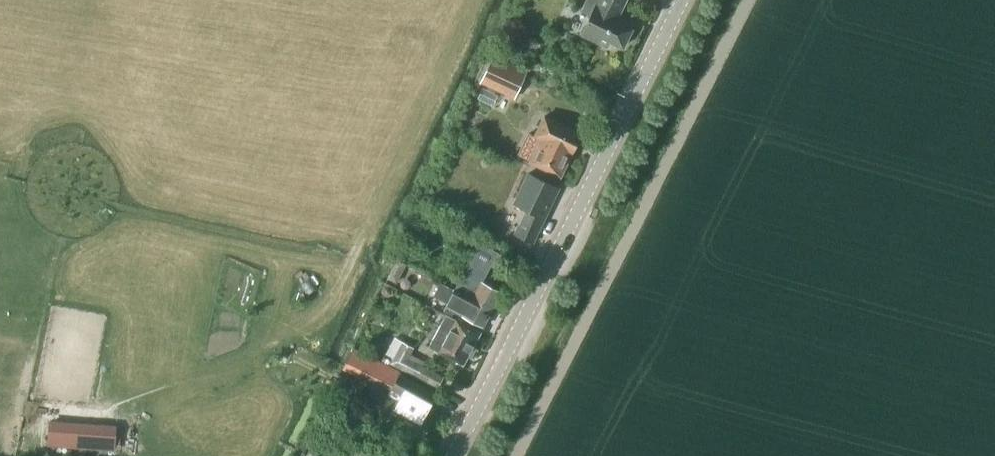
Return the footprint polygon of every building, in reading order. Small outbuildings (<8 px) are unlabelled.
[(610,39),(623,45),(634,23),(615,14),(619,6),(621,7),(625,0),(598,0),(581,34),(607,46),(610,39)] [(491,56),(479,82),(482,83),(513,98),(525,72),(494,58),(491,56)] [(541,139),(530,162),(559,175),(570,153),(572,154),(582,134),(543,116),(534,136),(541,139)] [(517,155),(530,162),(541,139),(534,136),(528,133),(517,155)] [(558,188),(531,176),(526,173),(511,205),(524,211),(513,233),(533,243),(558,188)] [(449,240),(470,238),(469,228),(447,231),(449,240)] [(492,309),(501,292),(482,282),(490,265),(496,269),(503,255),(497,252),(479,243),(476,249),(469,245),(464,254),(471,258),(460,279),(459,279),(454,290),(492,309)] [(454,290),(440,282),(433,296),(447,303),(443,311),(451,315),(453,311),(483,326),(492,309),(454,290)] [(462,365),(480,332),(445,314),(428,347),(438,352),(462,365)] [(393,358),(402,341),(394,337),(385,354),(393,358)] [(393,358),(390,364),(437,389),(444,376),(422,364),(412,359),(414,355),(411,353),(414,347),(402,341),(393,358)] [(354,350),(344,369),(356,375),(357,372),(366,355),(354,350)] [(399,374),(400,373),(366,355),(357,372),(391,389),(399,374)] [(414,355),(412,359),(422,364),(424,361),(414,355)] [(424,416),(436,395),(399,374),(391,389),(388,395),(383,392),(372,412),(422,440),(432,421),(424,416)] [(392,438),(384,453),(390,455),(397,455),(403,444),(392,438)] [(368,453),(371,447),(361,442),(353,455),(374,455),(368,453)]
